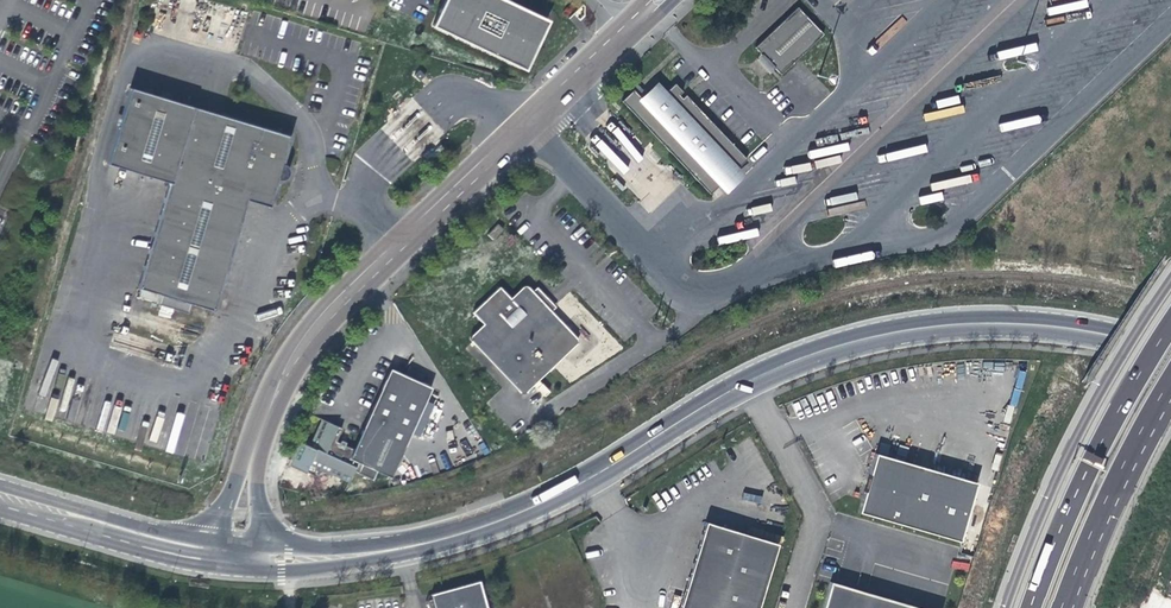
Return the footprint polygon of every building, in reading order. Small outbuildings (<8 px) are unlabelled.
[(434,24),(526,67),(549,19),(509,0),(445,0),(434,24)] [(757,46),(763,53),(776,66),(782,73),(825,33),(799,7),(757,46)] [(770,72),(776,66),(763,53),(757,59),(770,72)] [(425,72),(420,67),(414,72),(420,78),(425,72)] [(657,81),(641,96),(643,99),(649,95),(650,94),(651,93),(652,93),(653,93),(655,92),(656,92),(657,92),(658,92),(659,92),(660,92),(661,92),(665,94),(667,91),(657,81)] [(633,88),(622,100),(712,192),(720,185),(739,167),(748,159),(687,94),(683,98),(680,95),(684,91),(676,83),(665,94),(661,92),(660,92),(659,92),(658,92),(657,92),(656,92),(655,92),(653,93),(652,93),(651,93),(650,94),(649,95),(643,99),(641,96),(633,88)] [(140,283),(165,291),(194,299),(217,306),(250,195),(271,202),(280,174),(284,158),(292,133),(132,85),(109,160),(172,179),(140,283)] [(418,112),(417,111),(406,121),(408,122),(418,112)] [(632,131),(619,119),(618,120),(630,133),(632,131)] [(418,133),(420,135),(430,125),(429,123),(418,133)] [(619,144),(605,130),(603,132),(617,146),(619,144)] [(601,152),(592,143),(590,145),(599,154),(601,152)] [(287,159),(284,158),(280,174),(281,174),(283,174),(285,174),(287,173),(289,171),(290,168),(291,165),(289,161),(287,159)] [(746,174),(739,167),(720,185),(727,192),(746,174)] [(683,176),(676,169),(675,171),(682,178),(683,176)] [(626,185),(617,176),(615,178),(624,188),(626,185)] [(507,223),(506,222),(508,221),(501,215),(491,227),(492,228),(491,229),(496,234),(507,223)] [(501,287),(473,313),(484,325),(470,338),(523,395),(581,341),(553,311),(555,309),(530,281),(511,298),(501,287)] [(191,309),(194,299),(165,291),(162,300),(191,309)] [(312,467),(353,484),(361,465),(394,478),(432,388),(390,371),(355,453),(345,448),(347,444),(343,442),(341,447),(337,445),(342,430),(325,424),(319,437),(323,439),(312,467)] [(851,511),(954,542),(971,483),(868,453),(851,511)] [(744,493),(743,498),(759,502),(760,496),(744,493)] [(673,607),(752,607),(772,540),(699,519),(673,607)] [(604,556),(602,553),(594,557),(595,561),(604,556)] [(951,568),(968,571),(970,564),(953,560),(951,568)] [(474,581),(428,594),(429,598),(430,602),(424,604),(425,607),(482,607),(474,581)] [(823,583),(816,607),(911,607),(823,583)]
